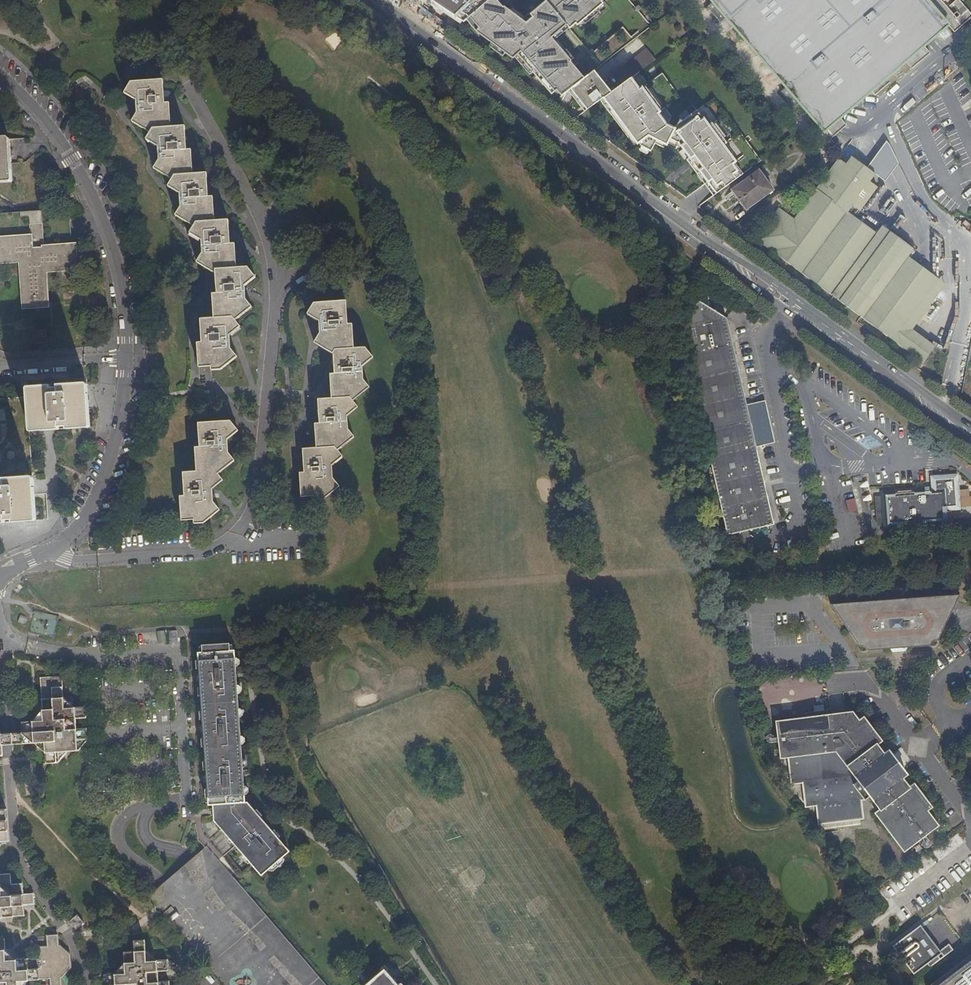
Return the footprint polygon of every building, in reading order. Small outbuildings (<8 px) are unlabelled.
[(546,1),(529,15),(531,18),(525,23),(503,7),(502,8),(495,0),(489,0),(487,1),(488,2),(470,17),(479,28),(476,31),(491,43),(505,53),(513,59),(515,57),(518,54),(533,72),(544,85),(547,82),(555,92),(557,90),(562,96),(570,90),(588,76),(578,64),(574,67),(570,62),(571,62),(551,38),(567,25),(570,29),(576,24),(578,26),(583,21),(598,8),(603,4),(601,2),(604,0),(546,0),(546,1)] [(713,3),(708,8),(721,23),(726,18),(786,88),(781,93),(794,108),(800,104),(825,133),(948,25),(927,0),(711,0),(713,3)] [(948,25),(956,18),(941,0),(927,0),(948,25)] [(970,11),(962,0),(957,0),(950,6),(961,19),(970,11)] [(601,11),(598,8),(583,21),(585,24),(601,11)] [(479,28),(470,17),(466,20),(476,31),(479,28)] [(503,56),(505,53),(491,43),(489,46),(503,56)] [(614,74),(621,85),(643,69),(655,60),(647,49),(614,74)] [(533,72),(518,54),(515,57),(530,75),(533,72)] [(760,162),(715,97),(697,110),(687,97),(682,100),(662,73),(652,81),(643,69),(621,85),(604,98),(617,117),(620,115),(628,125),(625,127),(638,144),(639,143),(643,149),(643,150),(653,157),(659,150),(661,147),(668,153),(669,153),(671,151),(674,148),(681,153),(682,153),(690,162),(692,160),(701,170),(699,172),(717,193),(760,162)] [(588,76),(570,90),(586,110),(609,92),(594,71),(588,76)] [(153,167),(164,174),(189,150),(186,150),(185,125),(171,126),(171,101),(165,102),(164,79),(132,80),(125,91),(137,98),(138,112),(132,120),(150,130),(145,138),(158,146),(158,158),(153,167)] [(547,82),(544,85),(552,95),(555,92),(547,82)] [(620,115),(617,117),(625,127),(628,125),(620,115)] [(0,138),(0,182),(12,181),(9,138),(0,138)] [(659,150),(666,155),(668,153),(661,147),(659,150)] [(671,151),(678,157),(681,153),(674,148),(671,151)] [(189,150),(164,174),(171,179),(167,186),(179,193),(180,206),(175,215),(193,225),(189,232),(200,239),(201,252),(196,261),(215,272),(216,292),(212,292),(213,318),(200,318),(200,342),(197,342),(197,366),(210,366),(210,369),(220,369),(237,356),(229,347),(229,335),(240,326),(235,319),(251,307),(245,298),(245,284),(255,276),(247,267),(236,267),(235,243),(230,243),(229,219),(213,220),(213,196),(208,196),(207,173),(192,173),(192,150),(189,150)] [(847,166),(871,183),(871,182),(876,175),(852,159),(847,166)] [(690,162),(699,172),(701,170),(692,160),(690,162)] [(871,183),(847,166),(839,160),(816,191),(819,193),(826,198),(832,203),(848,214),(854,206),(870,183),(871,183)] [(774,190),(760,171),(732,190),(733,191),(734,191),(741,201),(742,200),(748,208),(774,190)] [(848,214),(857,220),(856,219),(878,189),(870,183),(854,206),(848,214)] [(915,251),(908,246),(899,239),(884,228),(878,237),(857,220),(848,214),(832,203),(826,198),(819,193),(816,191),(795,220),(780,209),(758,240),(837,298),(902,347),(925,363),(936,348),(914,331),(947,286),(910,257),(915,251)] [(742,200),(741,201),(740,202),(747,212),(749,210),(748,208),(742,200)] [(897,216),(920,233),(922,235),(929,225),(904,206),(897,216)] [(17,263),(21,310),(48,308),(46,273),(77,271),(75,244),(40,246),(40,248),(32,248),(31,235),(0,237),(0,264),(17,263)] [(312,499),(324,498),(339,485),(332,477),(331,465),(341,457),(336,450),(352,436),(348,431),(347,414),(357,406),(353,400),(369,386),(362,378),(362,365),(372,356),(365,348),(353,348),(352,324),(347,324),(346,301),(313,302),(306,313),(318,321),(318,333),(313,342),(332,353),(333,373),(329,373),(330,398),(317,399),(318,422),(314,423),(315,448),(302,448),(303,472),(298,472),(299,496),(312,496),(312,499)] [(749,425),(723,319),(694,302),(677,331),(727,537),(773,525),(763,485),(749,425)] [(37,520),(31,430),(89,426),(87,383),(28,387),(29,398),(0,400),(0,522),(37,520)] [(231,420),(198,421),(200,445),(195,446),(197,470),(183,471),(185,494),(181,495),(182,519),(195,519),(196,522),(204,522),(220,507),(213,499),(212,486),(223,477),(218,471),(234,457),(228,450),(227,438),(238,429),(231,420)] [(954,475),(931,476),(932,488),(881,492),(881,495),(873,496),(875,523),(883,522),(884,525),(946,519),(945,507),(957,506),(954,475)] [(857,499),(847,500),(848,513),(859,512),(857,499)] [(102,537),(101,534),(98,539),(91,541),(91,545),(97,545),(97,549),(109,548),(108,536),(102,537)] [(949,596),(930,597),(929,598),(927,598),(926,597),(908,599),(908,600),(905,600),(904,599),(885,600),(884,601),(882,602),(882,601),(863,602),(863,603),(860,603),(860,602),(840,603),(839,605),(837,605),(837,604),(830,604),(833,610),(836,609),(836,610),(836,611),(836,613),(846,628),(848,628),(849,630),(850,630),(849,632),(859,647),(863,647),(865,648),(867,650),(885,649),(886,647),(888,647),(889,649),(892,645),(904,644),(907,648),(908,646),(910,646),(911,647),(930,646),(932,642),(934,641),(937,641),(959,595),(952,595),(952,596),(949,596)] [(21,614),(18,622),(21,624),(23,624),(25,624),(26,623),(28,621),(28,619),(27,617),(26,616),(21,614)] [(246,802),(235,650),(231,650),(230,644),(202,645),(203,652),(199,653),(209,805),(214,804),(215,819),(238,846),(262,875),(270,869),(284,857),(290,851),(249,802),(246,802)] [(905,652),(907,648),(904,644),(892,645),(889,649),(892,653),(905,652)] [(1,755),(1,744),(45,742),(45,762),(60,761),(64,750),(76,750),(86,740),(86,729),(75,729),(75,718),(85,717),(85,707),(63,708),(62,677),(42,678),(42,691),(44,722),(22,723),(22,732),(0,733),(0,755),(1,755)] [(876,744),(858,722),(855,724),(853,720),(855,719),(851,714),(845,715),(845,717),(841,718),(841,714),(775,722),(780,759),(788,758),(791,785),(802,783),(805,808),(816,807),(818,825),(823,825),(859,820),(862,819),(860,801),(863,800),(869,796),(880,811),(908,847),(931,830),(925,822),(931,818),(926,811),(909,788),(901,778),(884,755),(876,744)] [(863,719),(858,722),(876,744),(880,742),(863,719)] [(888,752),(884,755),(901,778),(905,775),(888,752)] [(913,785),(909,788),(926,811),(930,808),(913,785)] [(904,851),(908,847),(880,811),(876,814),(904,851)] [(937,826),(931,818),(925,822),(931,830),(937,826)] [(859,820),(823,825),(824,831),(860,827),(859,820)] [(147,896),(158,909),(223,984),(326,984),(207,845),(192,858),(162,884),(147,896)] [(284,858),(284,857),(270,869),(270,870),(275,870),(284,862),(284,858)] [(22,916),(22,904),(32,904),(32,894),(21,894),(21,883),(11,884),(10,874),(0,874),(0,916),(22,916)] [(77,914),(69,920),(76,928),(84,922),(77,914)] [(922,924),(896,943),(918,971),(931,961),(934,965),(957,948),(953,942),(942,950),(922,924)] [(18,979),(50,978),(50,984),(61,984),(60,978),(70,969),(70,955),(59,945),(58,936),(48,936),(48,947),(37,948),(37,959),(4,959),(4,941),(0,941),(0,984),(18,984),(18,979)] [(167,982),(158,982),(158,970),(167,970),(166,960),(145,961),(144,940),(133,940),(134,950),(124,950),(125,973),(104,973),(105,984),(168,984),(167,982)] [(926,984),(970,984),(970,951),(926,984)] [(388,971),(382,971),(366,984),(400,984),(388,971)]
